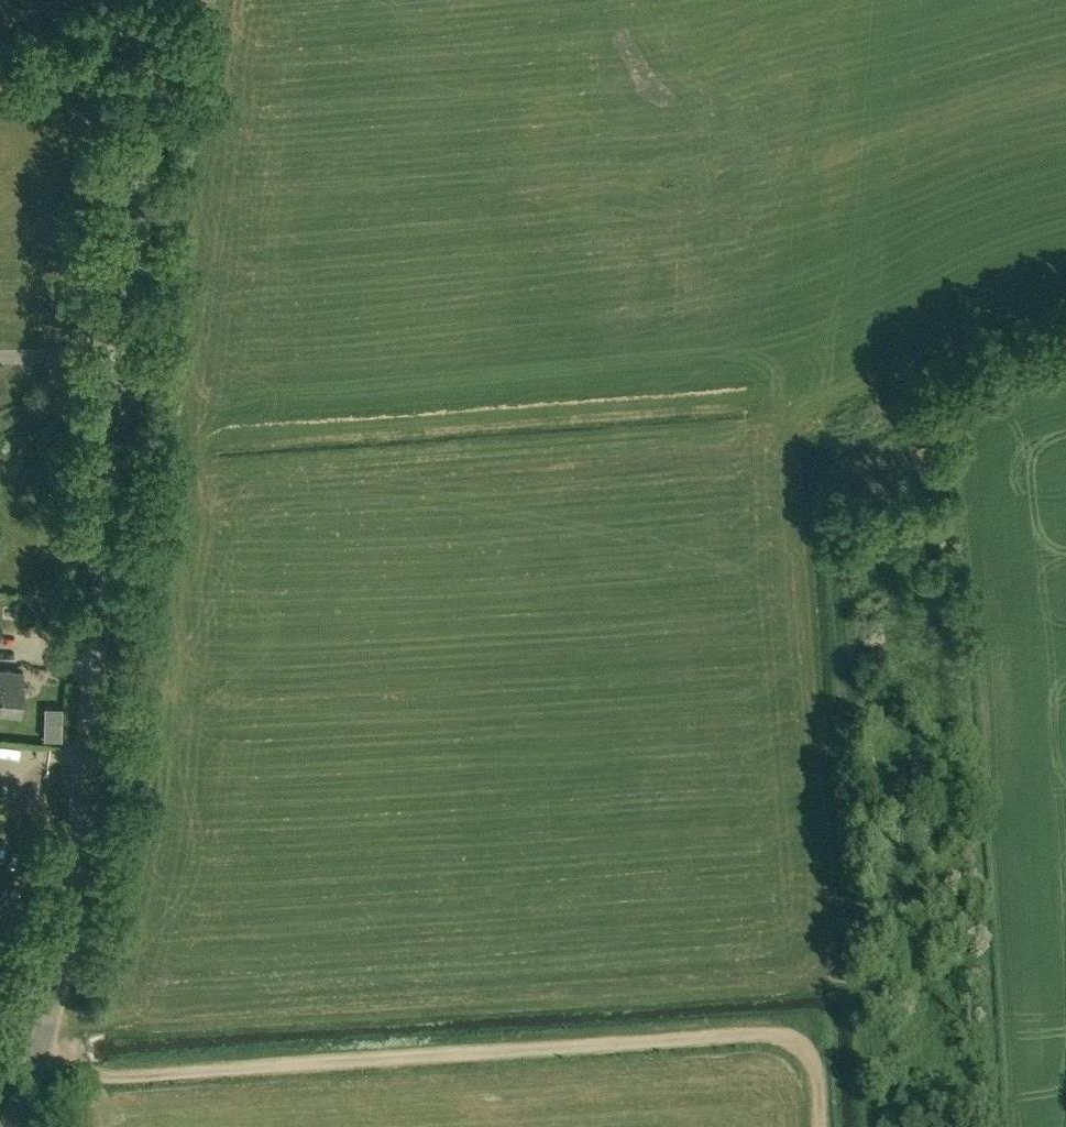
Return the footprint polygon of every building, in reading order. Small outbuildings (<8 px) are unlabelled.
[(20,711),(23,683),(21,683),(22,672),(0,670),(0,709),(20,711)] [(56,721),(57,738),(68,738),(68,720),(56,721)]
